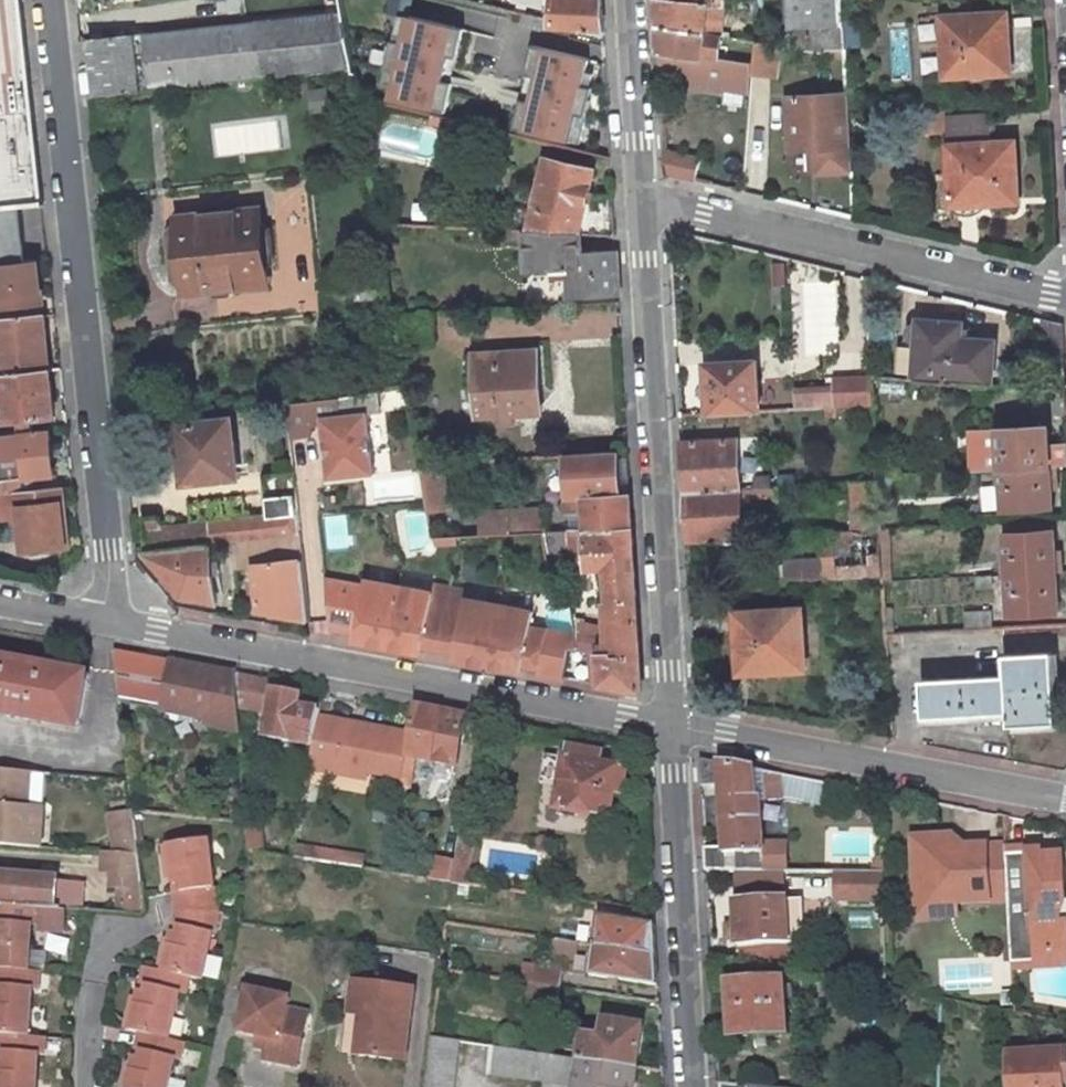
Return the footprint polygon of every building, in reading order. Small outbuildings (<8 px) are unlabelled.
[(24,10),(23,0),(0,0),(0,13),(24,10)] [(268,19),(324,11),(322,0),(265,0),(268,19)] [(485,127),(493,90),(511,10),(470,0),(339,0),(341,8),(351,67),(355,96),(485,127)] [(599,28),(598,0),(551,0),(550,15),(550,25),(599,28)] [(722,0),(656,0),(657,23),(719,33),(719,32),(722,0)] [(845,0),(788,0),(791,45),(820,51),(821,47),(847,46),(845,0)] [(254,21),(260,79),(351,67),(341,8),(324,11),(268,19),(254,21)] [(24,10),(0,13),(0,209),(16,207),(45,204),(24,10)] [(1006,16),(945,19),(949,77),(1011,74),(1006,16)] [(101,101),(260,79),(254,21),(93,45),(101,101)] [(719,33),(657,23),(658,47),(699,55),(698,63),(717,67),(719,33)] [(740,50),(756,53),(759,39),(741,36),(740,50)] [(771,76),(776,42),(759,39),(756,53),(753,72),(771,76)] [(659,62),(697,69),(698,63),(699,55),(658,47),(659,62)] [(485,127),(526,136),(535,101),(493,90),(485,127)] [(853,168),(851,113),(849,92),(792,94),(794,135),(810,134),(811,147),(821,147),(823,170),(853,168)] [(945,116),(947,146),(949,203),(985,201),(986,197),(1018,196),(1014,142),(991,143),(990,113),(945,116)] [(795,148),(811,147),(810,134),(794,135),(795,148)] [(700,155),(664,146),(665,172),(695,179),(700,155)] [(543,155),(530,205),(579,217),(578,226),(578,228),(578,229),(579,229),(611,229),(609,191),(587,192),(592,168),(543,155)] [(531,227),(578,228),(578,226),(579,217),(530,205),(525,226),(531,227)] [(0,209),(0,263),(20,261),(16,207),(0,209)] [(166,241),(170,280),(185,296),(263,286),(260,256),(254,256),(251,240),(258,238),(255,209),(174,219),(166,234),(166,238),(166,241)] [(546,270),(564,268),(566,293),(615,291),(612,246),(579,245),(579,229),(578,229),(578,228),(531,227),(525,226),(517,227),(521,266),(545,265),(546,270)] [(0,263),(0,308),(45,303),(40,258),(20,261),(0,263)] [(46,316),(46,313),(0,318),(0,353),(2,375),(43,370),(40,341),(49,340),(46,316)] [(990,336),(956,332),(956,319),(922,316),(909,322),(910,333),(919,338),(920,375),(979,379),(990,380),(990,336)] [(1062,348),(1061,323),(1042,318),(1044,348),(1062,348)] [(40,341),(43,370),(51,370),(49,340),(40,341)] [(498,413),(513,412),(540,411),(538,387),(532,386),(529,352),(472,356),(477,414),(498,413)] [(755,358),(705,361),(708,410),(758,407),(755,358)] [(7,421),(0,421),(0,435),(2,434),(28,431),(26,419),(56,415),(51,370),(43,370),(2,375),(7,421)] [(834,404),(871,402),(871,400),(869,372),(833,374),(834,387),(813,388),(813,405),(834,404)] [(320,414),(327,475),(373,469),(366,409),(379,407),(377,386),(347,393),(335,394),(337,411),(320,414)] [(813,388),(795,388),(796,406),(813,405),(813,388)] [(498,413),(499,427),(514,426),(513,412),(498,413)] [(230,420),(182,426),(188,479),(236,473),(230,420)] [(978,427),(980,470),(1000,468),(1000,467),(1051,465),(1065,465),(1065,444),(1049,445),(1047,424),(978,427)] [(59,476),(53,429),(41,430),(28,431),(2,434),(0,435),(0,467),(2,481),(0,482),(0,492),(18,490),(23,490),(22,480),(59,476)] [(738,485),(735,437),(679,440),(682,488),(738,485)] [(628,522),(626,488),(618,489),(615,449),(605,449),(587,450),(590,491),(581,491),(583,524),(628,522)] [(449,532),(439,460),(417,462),(429,533),(449,532)] [(1051,465),(1000,467),(1000,468),(1003,506),(1053,503),(1051,465)] [(255,539),(299,534),(292,472),(265,476),(270,516),(172,526),(171,520),(160,521),(159,518),(147,520),(150,552),(212,544),(236,541),(255,539)] [(832,527),(783,531),(786,577),(878,571),(882,568),(879,527),(876,476),(828,479),(832,527)] [(773,496),(788,494),(786,482),(758,483),(738,485),(739,492),(753,492),(754,494),(773,493),(773,496)] [(64,485),(23,490),(18,490),(0,492),(0,514),(20,512),(25,553),(70,548),(64,485)] [(686,537),(743,534),(739,492),(738,485),(682,488),(686,537)] [(541,527),(539,503),(506,505),(507,529),(541,527)] [(638,690),(628,522),(583,524),(565,526),(567,557),(603,555),(609,648),(602,649),(594,649),(595,682),(638,690)] [(893,580),(889,526),(879,527),(882,568),(878,571),(879,581),(893,580)] [(1054,532),(1005,536),(1008,573),(1057,569),(1054,532)] [(236,541),(238,565),(258,564),(255,539),(236,541)] [(212,544),(150,552),(150,558),(184,599),(218,603),(212,544)] [(20,577),(24,561),(14,558),(10,575),(20,577)] [(302,559),(258,564),(262,608),(308,617),(306,598),(302,559)] [(1057,569),(1008,573),(1010,612),(1059,609),(1057,569)] [(361,582),(324,575),(328,617),(353,622),(352,629),(351,636),(385,642),(395,582),(362,576),(361,582)] [(447,585),(429,582),(428,587),(395,582),(385,642),(387,641),(418,647),(419,641),(435,643),(441,612),(447,585)] [(450,653),(484,660),(496,599),(463,594),(464,588),(447,585),(441,612),(435,643),(452,646),(450,653)] [(530,605),(496,599),(484,660),(519,667),(520,660),(535,663),(534,670),(559,675),(566,645),(570,643),(570,628),(527,621),(530,605)] [(800,602),(739,605),(743,665),(805,661),(800,602)] [(601,628),(569,620),(570,625),(570,628),(570,643),(594,649),(602,649),(601,628)] [(241,673),(114,649),(121,702),(215,719),(215,725),(246,730),(246,725),(241,673)] [(1002,675),(921,681),(924,716),(1005,710),(1005,724),(1055,720),(1051,653),(1000,657),(1002,675)] [(0,657),(0,716),(75,729),(87,673),(35,663),(36,658),(19,655),(18,661),(0,657)] [(277,692),(270,733),(320,743),(322,728),(324,716),(325,715),(325,713),(304,709),(306,697),(277,692)] [(417,705),(412,734),(410,740),(408,751),(457,761),(465,714),(417,705)] [(344,765),(373,771),(404,777),(408,751),(410,740),(412,734),(324,716),(322,728),(320,743),(317,759),(315,768),(342,773),(344,765)] [(599,752),(571,746),(569,757),(565,756),(557,805),(607,815),(613,786),(621,788),(625,768),(617,767),(617,764),(598,760),(599,752)] [(842,872),(886,872),(886,835),(764,839),(762,812),(756,811),(755,791),(754,767),(701,757),(702,781),(721,781),(725,844),(705,845),(707,869),(842,872)] [(373,771),(344,765),(342,773),(371,779),(373,771)] [(35,770),(0,767),(0,843),(45,846),(48,807),(32,806),(35,770)] [(827,781),(754,767),(755,791),(822,802),(827,781)] [(250,783),(236,785),(239,816),(253,818),(250,783)] [(464,800),(450,876),(468,880),(478,804),(464,800)] [(113,811),(118,851),(144,853),(138,809),(136,809),(136,808),(113,811)] [(956,833),(916,834),(918,878),(930,877),(931,903),(960,901),(993,899),(991,843),(968,844),(969,852),(957,853),(957,844),(956,833)] [(175,836),(177,864),(182,864),(185,902),(175,937),(170,936),(163,961),(148,958),(139,994),(133,992),(127,1019),(142,1023),(134,1057),(129,1056),(121,1086),(123,1086),(166,1086),(175,1050),(181,1051),(185,1035),(171,1030),(181,985),(188,986),(192,969),(205,973),(223,906),(220,834),(175,836)] [(1007,842),(991,843),(993,899),(1010,898),(1007,846),(1007,842)] [(968,844),(957,844),(957,853),(969,852),(968,844)] [(1013,964),(1032,963),(1047,946),(1065,944),(1065,917),(1062,917),(1060,900),(1060,899),(1065,899),(1065,869),(1065,851),(1043,851),(1043,847),(1029,848),(1029,844),(1007,846),(1010,898),(1013,964)] [(124,886),(148,888),(144,853),(118,851),(108,850),(107,869),(118,870),(117,885),(124,886)] [(0,872),(0,901),(20,903),(42,904),(61,906),(63,906),(65,877),(0,872)] [(886,872),(842,872),(842,901),(886,901),(886,872)] [(468,880),(450,876),(450,894),(487,901),(488,883),(468,880)] [(930,877),(918,878),(919,915),(961,914),(960,901),(931,903),(930,877)] [(148,888),(124,886),(122,912),(135,913),(136,916),(152,917),(148,888)] [(803,897),(738,899),(741,957),(741,959),(790,969),(789,940),(805,940),(803,897)] [(2,1031),(0,1062),(0,1086),(36,1086),(39,1052),(45,1052),(47,1035),(30,1033),(34,985),(38,985),(40,969),(30,969),(33,923),(40,923),(42,904),(20,903),(0,901),(0,1030),(2,1031)] [(654,920),(598,911),(593,940),(655,950),(654,920)] [(550,944),(573,949),(575,937),(552,933),(550,944)] [(589,969),(657,981),(655,950),(593,940),(589,969)] [(1065,961),(1065,944),(1047,946),(1032,963),(1065,961)] [(562,966),(536,960),(533,977),(560,981),(562,966)] [(752,974),(730,976),(734,1033),(788,1029),(784,974),(769,975),(769,969),(752,970),(752,974)] [(366,1001),(364,1018),(358,1018),(354,1046),(398,1051),(403,1010),(408,1011),(411,981),(352,972),(349,998),(366,1001)] [(518,992),(557,999),(560,981),(533,977),(522,974),(518,992)] [(281,987),(238,981),(234,1023),(254,1026),(264,1027),(263,1039),(262,1049),(296,1053),(303,1001),(280,997),(281,987)] [(348,1005),(359,1007),(358,1018),(364,1018),(366,1001),(349,998),(348,1005)] [(634,1062),(639,1023),(600,1017),(597,1032),(579,1028),(575,1053),(592,1056),(634,1062)] [(254,1026),(252,1038),(263,1039),(264,1027),(254,1026)] [(424,1086),(453,1086),(459,1035),(431,1031),(424,1086)] [(487,1069),(531,1077),(535,1047),(491,1040),(487,1069)] [(634,1062),(592,1056),(575,1053),(535,1047),(531,1077),(572,1084),(572,1086),(630,1086),(634,1062)] [(1060,1082),(1060,1073),(1065,1072),(1065,1049),(1009,1052),(1011,1086),(1061,1086),(1060,1082)]
